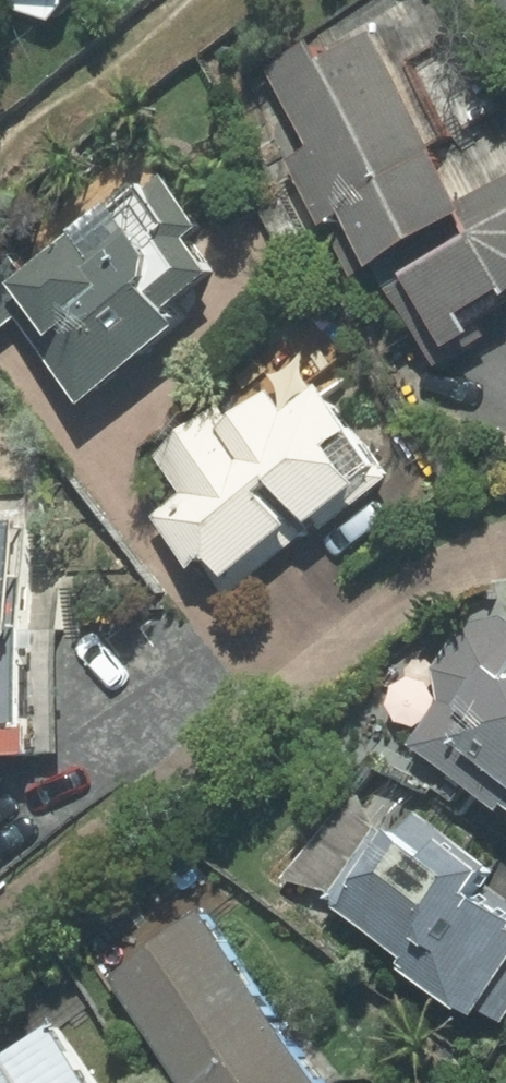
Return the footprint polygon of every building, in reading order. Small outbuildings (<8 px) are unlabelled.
[(0,10),(0,17),(51,35),(65,19),(53,16),(53,10),(48,5),(59,8),(62,0),(2,0),(0,10)] [(247,85),(334,263),(350,254),(369,288),(378,284),(431,372),(461,356),(457,349),(469,342),(457,323),(497,301),(500,305),(505,301),(505,114),(439,0),(406,0),(310,54),(308,50),(247,85)] [(505,39),(505,0),(486,0),(505,39)] [(80,419),(173,342),(162,329),(210,289),(204,281),(209,277),(186,250),(203,236),(157,182),(109,222),(105,218),(0,305),(0,323),(80,419)] [(197,569),(221,600),(312,531),(316,536),(388,482),(316,388),(280,415),(264,394),(225,424),(214,410),(156,457),(182,497),(151,519),(184,579),(197,569)] [(63,748),(51,623),(57,622),(44,489),(0,493),(0,753),(63,748)] [(467,623),(443,664),(453,696),(429,740),(505,785),(505,617),(467,623)] [(483,826),(478,831),(435,807),(429,817),(422,816),(411,832),(389,822),(339,895),(433,952),(427,964),(505,1014),(505,1013),(505,841),(483,826)] [(218,903),(131,973),(220,1082),(363,1082),(218,903)] [(0,1070),(0,1082),(121,1082),(68,1017),(0,1070)]
